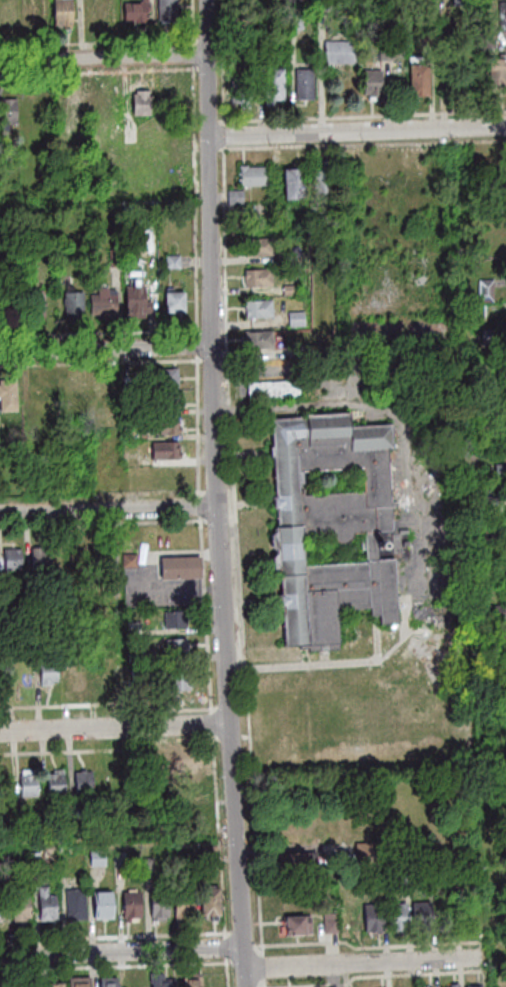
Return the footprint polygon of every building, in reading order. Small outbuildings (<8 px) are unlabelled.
[(50,25),(50,0),(68,0),(69,24),(50,25)] [(93,28),(112,28),(112,0),(93,0),(93,28)] [(140,3),(140,0),(145,0),(145,2),(147,2),(147,11),(143,11),(144,22),(131,22),(131,20),(121,20),(121,3),(140,3)] [(156,19),(155,0),(174,0),(175,19),(156,19)] [(314,10),(314,0),(329,0),(329,9),(314,10)] [(496,2),(505,1),(505,29),(497,29),(496,2)] [(21,28),(38,28),(38,6),(21,6),(21,28)] [(419,44),(418,30),(430,29),(431,43),(419,44)] [(321,63),(320,41),(351,40),(352,62),(321,63)] [(376,60),(376,43),(390,42),(391,59),(376,60)] [(505,87),(487,87),(486,58),(504,58),(505,87)] [(407,94),(406,64),(424,63),(426,94),(407,94)] [(280,99),(270,99),(270,105),(262,106),(261,68),(279,68),(280,99)] [(293,99),(292,69),(310,68),(311,99),(293,99)] [(378,69),(379,95),(356,96),(355,70),(378,69)] [(228,102),(227,78),(246,77),(247,107),(237,108),(237,102),(228,102)] [(130,91),(147,90),(148,115),(131,116),(130,91)] [(6,129),(0,130),(0,100),(13,99),(14,124),(6,124),(6,129)] [(307,167),(315,167),(315,161),(325,161),(326,185),(323,185),(323,193),(322,193),(322,195),(318,195),(318,193),(308,193),(308,187),(306,187),(306,178),(308,178),(307,167)] [(234,186),(234,166),(242,166),(242,167),(263,167),(263,186),(234,186)] [(277,169),(296,168),(298,199),(279,200),(277,169)] [(472,180),(488,179),(488,190),(473,191),(472,180)] [(226,207),(226,193),(243,192),(243,206),(226,207)] [(303,196),(311,196),(311,209),(303,209),(303,196)] [(238,240),(266,239),(267,255),(239,256),(238,240)] [(107,266),(107,250),(120,249),(120,266),(107,266)] [(163,268),(163,255),(177,255),(178,268),(163,268)] [(238,271),(266,269),(267,286),(239,288),(238,271)] [(473,280),(488,280),(488,302),(473,302),(473,280)] [(142,301),(149,301),(149,313),(142,313),(142,317),(123,317),(122,286),(141,285),(142,301)] [(276,286),(292,285),(293,295),(277,296),(276,286)] [(108,313),(108,319),(95,319),(94,314),(88,314),(87,294),(95,294),(95,287),(105,287),(105,289),(113,289),(113,294),(114,313),(108,313)] [(79,314),(79,319),(64,320),(64,315),(61,315),(61,292),(81,291),(81,314),(79,314)] [(162,312),(161,292),(181,291),(182,311),(162,312)] [(39,315),(27,316),(26,297),(38,297),(39,315)] [(239,318),(239,316),(238,316),(238,310),(239,310),(239,301),(267,300),(267,318),(249,318),(249,320),(246,321),(246,318),(239,318)] [(478,304),(479,319),(467,320),(467,304),(478,304)] [(282,313),(299,312),(299,327),(283,327),(282,313)] [(476,330),(490,329),(491,345),(477,346),(476,330)] [(241,350),(240,332),(267,331),(268,349),(241,350)] [(285,347),(290,347),(289,342),(295,342),(295,346),(299,346),(300,356),(285,357),(285,347)] [(145,369),(175,368),(176,387),(145,387),(145,369)] [(14,411),(0,411),(0,380),(13,379),(14,411)] [(250,400),(249,383),(300,380),(301,397),(250,400)] [(149,391),(174,390),(175,401),(178,401),(178,408),(149,408),(149,391)] [(120,399),(135,399),(135,414),(121,415),(120,399)] [(272,420),(307,417),(307,416),(351,414),(351,428),(393,425),(395,449),(389,449),(395,530),(378,531),(378,542),(388,541),(389,549),(379,549),(380,561),(396,560),(401,623),(382,624),(382,615),(373,616),(373,608),(339,610),(341,650),(312,651),(311,648),(301,649),(301,646),(286,647),(282,575),(280,576),(280,572),(278,572),(274,572),(274,569),(273,559),(273,555),(277,555),(279,555),(279,550),(276,550),(273,550),(272,547),(272,536),(272,533),(275,533),(277,533),(277,527),(279,527),(272,420)] [(149,434),(149,417),(168,416),(168,422),(175,422),(175,433),(149,434)] [(149,459),(149,442),(168,441),(168,447),(175,447),(175,459),(149,459)] [(483,465),(505,464),(505,481),(490,482),(489,473),(483,474),(483,465)] [(478,512),(477,497),(495,496),(496,511),(478,512)] [(481,545),(481,536),(496,535),(497,544),(481,545)] [(87,570),(109,570),(109,546),(87,546),(87,570)] [(30,568),(29,548),(46,547),(47,567),(30,568)] [(2,570),(2,549),(19,549),(19,569),(2,570)] [(120,567),(120,554),(134,554),(135,566),(120,567)] [(158,579),(157,557),(197,556),(198,578),(158,579)] [(8,600),(0,600),(0,587),(8,587),(8,600)] [(480,619),(480,606),(497,605),(498,619),(480,619)] [(161,611),(183,610),(183,627),(162,628),(161,611)] [(125,635),(124,621),(138,621),(139,635),(125,635)] [(164,639),(184,638),(185,655),(164,656),(164,639)] [(126,654),(140,653),(140,663),(126,663),(126,654)] [(37,663),(54,662),(55,681),(50,681),(50,684),(37,685),(37,663)] [(65,685),(65,664),(81,663),(82,684),(65,685)] [(96,663),(96,683),(113,683),(113,663),(96,663)] [(166,691),(166,673),(187,672),(188,690),(166,691)] [(192,753),(193,774),(165,775),(164,765),(159,765),(158,755),(192,753)] [(154,777),(141,777),(141,763),(154,762),(154,777)] [(45,775),(51,774),(50,770),(62,769),(63,795),(45,796),(45,775)] [(73,793),(73,772),(89,771),(90,792),(73,793)] [(113,787),(114,771),(105,771),(104,786),(113,787)] [(9,794),(9,774),(0,774),(0,794),(9,794)] [(18,797),(17,775),(35,774),(35,796),(18,797)] [(349,844),(373,843),(374,867),(351,869),(349,844)] [(28,867),(27,852),(37,852),(38,867),(28,867)] [(87,866),(87,852),(103,852),(103,865),(87,866)] [(271,856),(311,853),(313,878),(300,879),(300,869),(272,871),(272,862),(268,863),(267,858),(272,858),(271,856)] [(151,871),(141,871),(141,857),(150,857),(151,871)] [(419,889),(418,874),(428,873),(429,888),(419,889)] [(390,875),(404,874),(405,889),(391,890),(390,875)] [(55,920),(37,921),(35,886),(46,886),(46,895),(54,895),(55,920)] [(216,915),(200,916),(199,887),(215,886),(216,915)] [(64,921),(63,888),(82,888),(84,920),(64,921)] [(147,891),(165,890),(166,916),(148,917),(147,891)] [(138,917),(121,918),(120,892),(137,891),(138,917)] [(171,891),(190,891),(191,916),(185,916),(185,921),(172,922),(171,891)] [(91,918),(90,892),(107,892),(108,917),(91,918)] [(28,917),(23,917),(23,921),(10,922),(10,897),(27,897),(28,917)] [(406,903),(425,902),(427,930),(424,930),(424,932),(410,933),(410,931),(408,931),(406,903)] [(382,905),(400,903),(402,932),(388,933),(388,932),(384,932),(382,905)] [(358,906),(376,905),(377,932),(375,932),(375,934),(362,935),(362,933),(360,933),(358,906)] [(318,914),(331,913),(332,934),(319,935),(318,914)] [(280,937),(280,934),(275,935),(274,918),(305,916),(306,935),(280,937)] [(172,980),(172,986),(148,986),(148,973),(160,973),(160,980),(172,980)] [(198,973),(198,986),(180,986),(180,973),(198,973)] [(87,977),(87,986),(66,986),(66,977),(87,977)] [(114,977),(114,986),(97,986),(97,978),(114,977)] [(60,983),(60,986),(40,986),(40,984),(44,983),(44,980),(55,979),(55,983),(60,983)]
